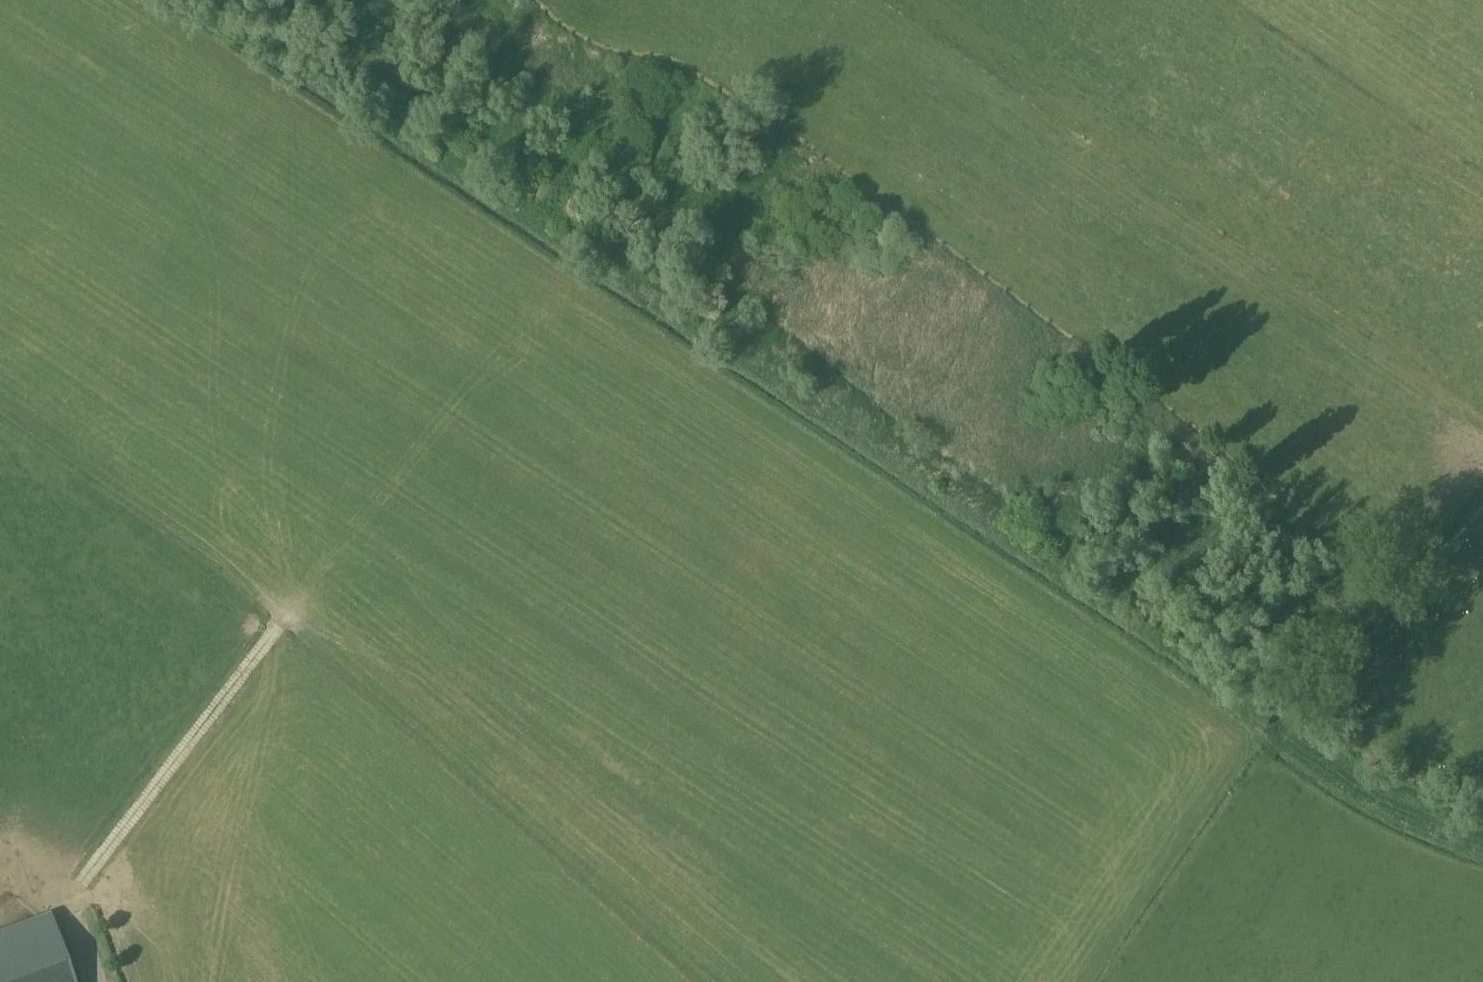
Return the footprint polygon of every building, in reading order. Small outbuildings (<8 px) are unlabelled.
[(51,919),(0,937),(0,981),(73,981),(51,919)]
